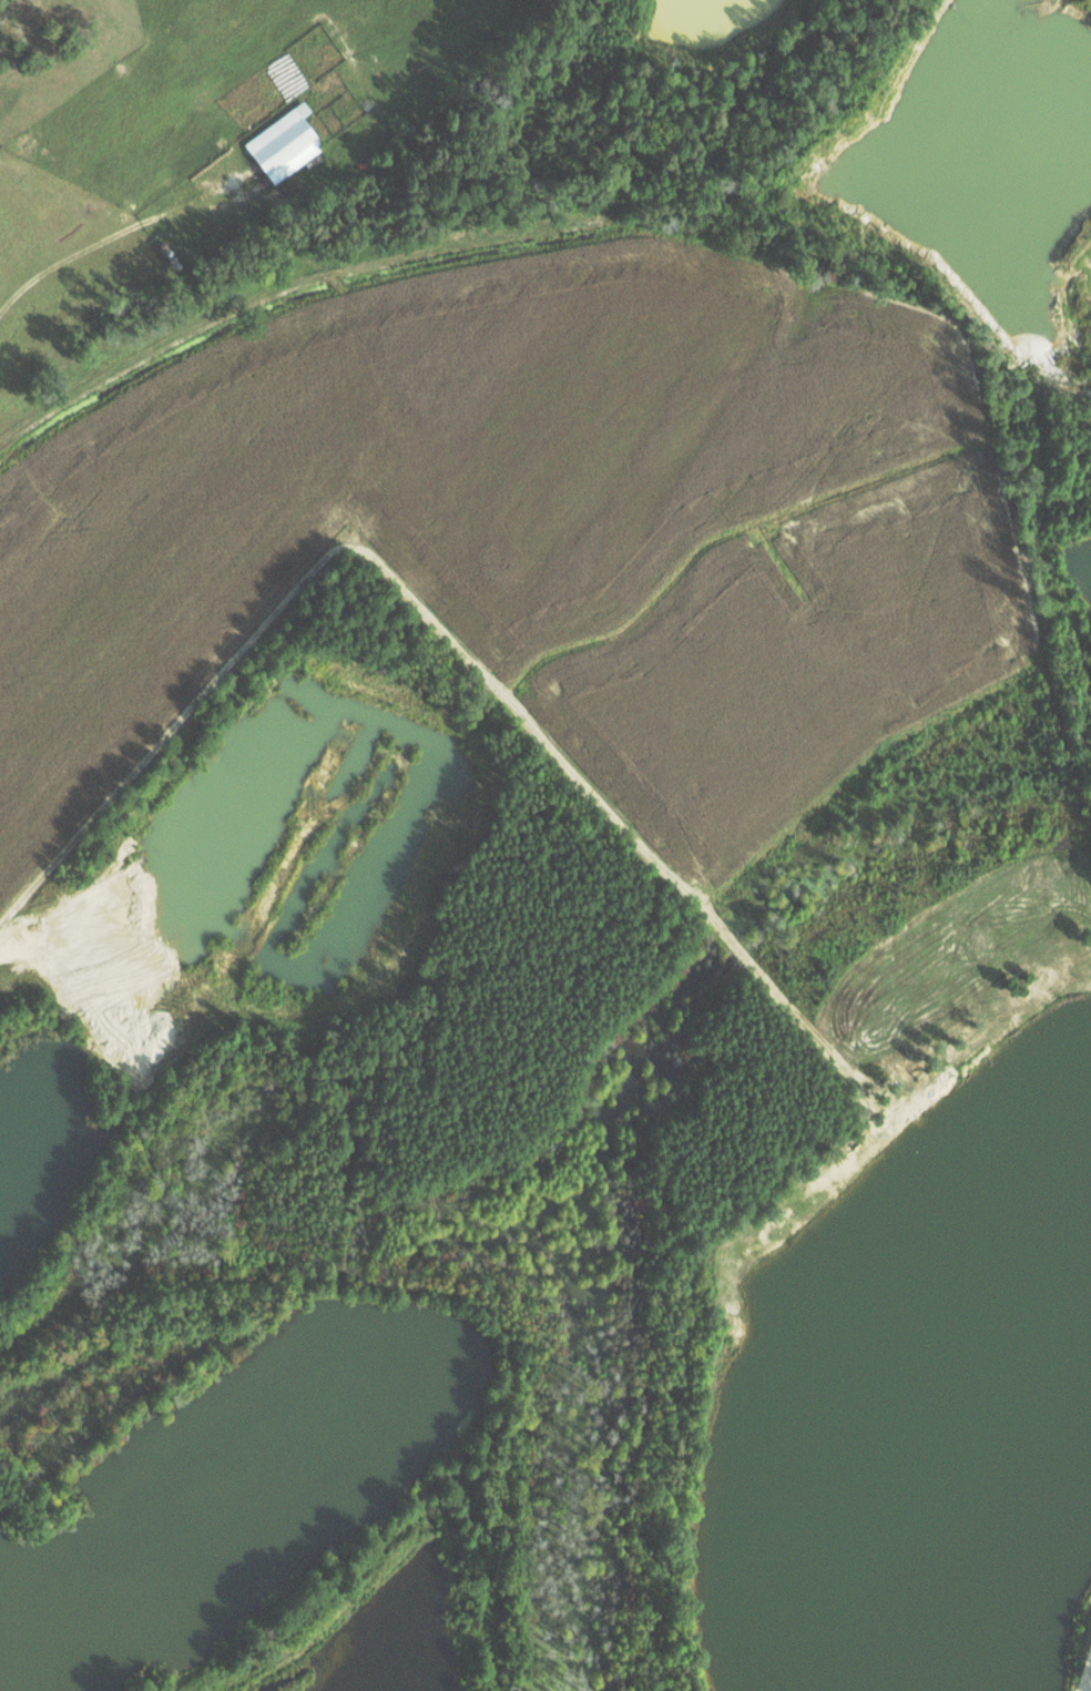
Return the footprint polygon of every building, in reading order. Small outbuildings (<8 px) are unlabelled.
[(244,143),(273,184),(325,148),(303,117),(311,112),(304,101),(244,143)]
